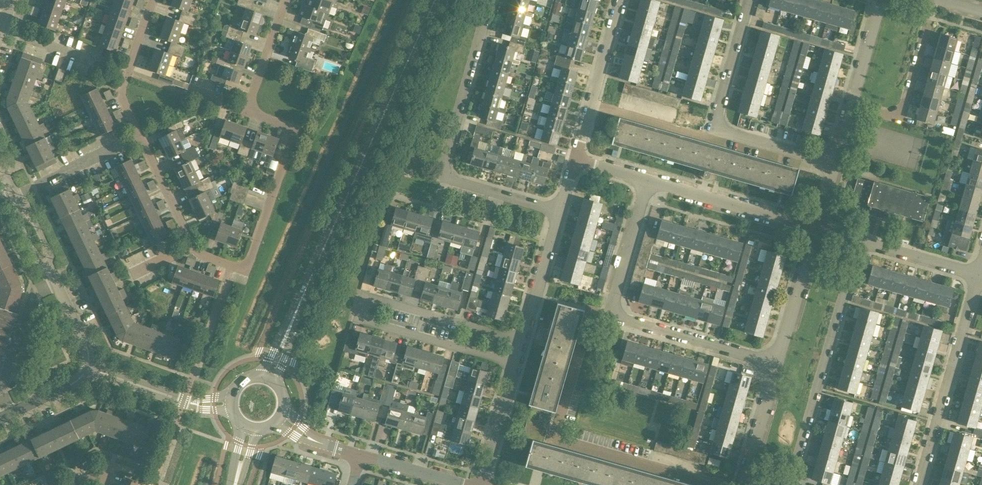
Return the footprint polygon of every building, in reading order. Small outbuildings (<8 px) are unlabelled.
[(46,3),(62,9),(65,0),(47,0),(46,3)] [(113,4),(130,10),(134,0),(115,0),(113,4)] [(195,20),(197,14),(188,11),(191,1),(189,0),(173,0),(171,5),(185,10),(183,16),(195,20)] [(262,17),(263,13),(249,9),(251,3),(241,0),(238,0),(237,4),(246,8),(242,18),(259,24),(259,23),(261,23),(263,23),(264,19),(263,17),(262,17)] [(308,5),(308,6),(323,11),(327,12),(329,6),(334,7),(337,0),(310,0),(308,5)] [(528,3),(529,1),(525,0),(512,0),(510,9),(525,13),(525,15),(532,17),(533,13),(526,11),(528,3)] [(579,6),(578,8),(594,13),(597,1),(595,0),(580,0),(579,6)] [(638,8),(656,13),(659,2),(654,0),(640,0),(638,8)] [(783,0),(770,0),(768,6),(780,10),(783,0)] [(780,10),(791,13),(795,0),(783,0),(780,10)] [(791,13),(803,16),(808,0),(795,0),(791,13)] [(803,16),(814,19),(820,1),(815,0),(808,0),(803,16)] [(700,10),(702,4),(690,1),(689,7),(700,10)] [(820,1),(814,19),(826,23),(831,5),(820,1)] [(62,9),(46,3),(42,14),(59,19),(62,9)] [(130,10),(113,4),(110,14),(127,20),(130,10)] [(326,19),(321,17),(323,11),(308,6),(308,5),(304,4),(300,15),(313,20),(311,26),(322,30),(326,19)] [(577,10),(575,18),(575,20),(590,25),(594,13),(578,8),(579,6),(571,4),(570,8),(577,10)] [(712,13),(714,7),(702,4),(700,10),(712,13)] [(712,13),(724,17),(726,7),(718,4),(717,8),(714,7),(712,13)] [(368,15),(371,8),(364,5),(361,13),(368,15)] [(831,5),(826,23),(838,26),(843,8),(831,5)] [(681,8),(675,6),(671,18),(677,19),(681,8)] [(656,13),(638,8),(635,20),(653,25),(656,13)] [(686,22),(690,23),(693,11),(683,8),(680,20),(686,22)] [(843,8),(838,26),(849,29),(855,11),(843,8)] [(506,21),(522,25),(521,27),(529,29),(530,25),(522,23),(525,15),(525,13),(510,9),(506,21)] [(755,16),(761,19),(764,11),(757,9),(755,16)] [(551,20),(558,21),(559,14),(552,13),(551,20)] [(53,29),(55,30),(59,19),(42,14),(38,24),(53,29)] [(127,20),(110,14),(106,25),(123,30),(127,20)] [(701,26),(719,31),(723,19),(705,14),(701,26)] [(180,33),(184,22),(193,25),(195,20),(183,16),(181,21),(167,16),(163,27),(180,33)] [(573,24),(572,30),(571,32),(587,37),(590,25),(575,20),(575,18),(568,16),(566,22),(573,24)] [(259,25),(259,24),(242,18),(239,28),(229,25),(228,25),(224,25),(223,29),(227,31),(240,35),(242,30),(255,34),(256,31),(258,32),(260,31),(261,27),(260,25),(259,25)] [(677,19),(671,18),(668,29),(674,31),(677,19)] [(653,25),(635,20),(631,31),(649,36),(653,25)] [(677,32),(683,33),(686,22),(680,20),(677,32)] [(522,25),(506,21),(503,33),(512,35),(510,41),(524,45),(529,29),(521,27),(522,25)] [(762,28),(770,30),(774,31),(775,26),(763,22),(762,28)] [(123,30),(106,25),(103,35),(119,41),(123,30)] [(698,38),(716,43),(719,31),(701,26),(698,38)] [(775,26),(774,31),(785,34),(787,29),(775,26)] [(171,48),(184,52),(186,46),(176,43),(180,33),(163,27),(160,37),(173,42),(171,48)] [(308,28),(306,34),(295,30),(290,43),(309,49),(312,42),(319,45),(321,40),(324,41),(327,34),(308,28)] [(571,34),(568,42),(568,44),(584,49),(587,37),(571,32),(572,30),(564,28),(563,32),(571,34)] [(231,50),(248,56),(251,45),(238,41),(240,35),(227,31),(223,29),(222,32),(224,36),(225,37),(235,40),(231,50)] [(674,31),(668,29),(665,41),(671,42),(674,31)] [(787,29),(785,34),(797,38),(798,32),(787,29)] [(649,36),(631,31),(628,43),(646,48),(649,36)] [(758,42),(776,48),(779,36),(761,31),(758,42)] [(673,43),(679,45),(683,33),(677,32),(673,43)] [(798,32),(797,38),(808,41),(810,36),(798,32)] [(953,51),(957,38),(940,33),(936,46),(953,51)] [(119,41),(103,35),(99,45),(101,46),(116,51),(119,41)] [(808,41),(820,44),(821,39),(817,37),(810,35),(810,36),(808,41)] [(695,49),(713,54),(716,43),(698,38),(695,49)] [(821,39),(820,44),(831,48),(833,42),(821,39)] [(571,58),(580,61),(584,49),(568,44),(568,42),(561,40),(560,44),(567,46),(565,54),(557,52),(555,60),(570,64),(571,58)] [(800,42),(795,40),(792,52),(797,54),(800,42)] [(512,59),(515,51),(522,53),(524,45),(510,41),(508,46),(500,44),(496,56),(512,61),(511,63),(519,65),(520,61),(512,59)] [(671,42),(665,41),(662,52),(667,54),(671,42)] [(754,54),(772,59),(776,48),(758,42),(754,54)] [(845,45),(837,43),(833,42),(831,48),(843,51),(845,45)] [(315,60),(306,56),(309,49),(290,43),(286,55),(297,59),(295,66),(311,71),(315,60)] [(646,48),(628,43),(625,54),(643,60),(646,48)] [(670,55),(676,56),(679,45),(673,43),(670,55)] [(809,44),(803,43),(800,54),(806,56),(807,50),(809,44)] [(950,63),(953,51),(936,46),(933,58),(950,63)] [(972,47),(969,56),(975,58),(978,49),(972,47)] [(152,59),(169,65),(172,54),(182,57),(184,52),(171,48),(170,53),(156,48),(152,59)] [(691,61),(709,66),(713,54),(695,49),(691,61)] [(821,60),(839,66),(842,54),(824,49),(821,60)] [(228,67),(230,62),(244,66),(248,56),(231,50),(228,60),(218,57),(216,63),(220,64),(228,67)] [(34,85),(36,77),(41,79),(43,73),(38,71),(42,62),(43,59),(23,52),(14,78),(34,85)] [(667,54),(662,52),(658,64),(664,66),(667,54)] [(788,64),(794,65),(797,54),(792,52),(788,64)] [(643,60),(625,54),(621,66),(639,71),(643,60)] [(751,65),(769,71),(772,59),(754,54),(751,65)] [(806,56),(800,54),(796,66),(802,68),(806,56)] [(667,66),(673,68),(676,56),(670,55),(667,66)] [(509,71),(511,63),(512,61),(496,56),(493,68),(508,73),(508,75),(515,77),(516,73),(509,71)] [(946,75),(950,63),(933,58),(929,70),(946,75)] [(165,75),(169,65),(152,59),(149,69),(162,74),(160,80),(173,84),(175,78),(165,75)] [(560,70),(558,77),(558,80),(574,84),(577,72),(568,69),(570,64),(555,60),(553,59),(551,67),(560,70)] [(839,66),(821,60),(818,72),(836,77),(839,66)] [(974,62),(968,60),(966,68),(972,69),(974,62)] [(688,72),(706,77),(709,66),(691,61),(688,72)] [(238,83),(242,72),(228,67),(220,64),(216,75),(212,73),(210,79),(223,84),(225,78),(238,83)] [(664,66),(658,64),(655,75),(661,77),(664,66)] [(785,75),(790,77),(794,65),(788,64),(785,75)] [(748,77),(766,82),(769,71),(751,65),(748,77)] [(639,71),(621,66),(618,78),(636,83),(639,71)] [(664,78),(669,79),(673,68),(667,66),(664,78)] [(802,68),(796,66),(793,77),(799,79),(802,68)] [(61,82),(66,70),(59,67),(55,79),(61,82)] [(506,83),(508,75),(508,73),(493,68),(489,80),(505,85),(504,87),(512,89),(513,85),(506,83)] [(962,80),(968,82),(972,69),(966,68),(962,80)] [(943,87),(946,75),(929,70),(926,83),(943,87)] [(971,82),(973,83),(977,84),(981,72),(974,70),(971,82)] [(685,84),(703,89),(706,77),(688,72),(685,84)] [(836,77),(818,72),(814,84),(832,89),(836,77)] [(658,89),(660,81),(661,77),(655,75),(652,87),(658,89)] [(782,87),(787,88),(790,77),(785,75),(782,87)] [(557,81),(555,89),(554,92),(570,96),(574,84),(558,80),(558,77),(551,76),(550,79),(557,81)] [(744,89),(762,94),(766,82),(748,77),(744,89)] [(799,79),(793,77),(790,89),(796,91),(799,79)] [(28,102),(28,101),(34,85),(14,78),(7,98),(28,102)] [(662,82),(660,90),(666,91),(669,79),(664,78),(663,82),(662,82)] [(502,95),(504,87),(505,85),(489,80),(486,92),(501,97),(501,99),(508,101),(509,97),(502,95)] [(959,92),(965,94),(968,82),(962,80),(959,92)] [(627,94),(630,84),(624,83),(622,93),(627,94)] [(939,99),(943,87),(926,83),(922,95),(939,99)] [(633,96),(636,86),(630,84),(627,94),(633,96)] [(703,89),(685,84),(681,96),(699,101),(703,89)] [(832,89),(814,84),(811,95),(829,100),(832,89)] [(638,97),(641,87),(636,86),(633,96),(638,97)] [(976,88),(969,86),(967,94),(974,96),(976,88)] [(644,99),(647,89),(641,87),(638,97),(644,99)] [(778,98),(784,100),(787,88),(782,87),(778,98)] [(86,105),(102,98),(97,88),(81,95),(86,105)] [(554,93),(551,101),(551,104),(567,108),(570,96),(554,92),(555,89),(547,88),(546,91),(554,93)] [(650,101),(653,91),(647,89),(644,99),(650,101)] [(741,100),(759,105),(762,94),(744,89),(741,100)] [(796,91),(790,89),(786,101),(792,102),(796,91)] [(655,102),(658,92),(653,91),(650,101),(655,102)] [(499,107),(501,99),(501,97),(486,92),(482,104),(498,109),(497,111),(505,113),(506,109),(499,107)] [(661,104),(664,94),(658,92),(655,102),(661,104)] [(955,104),(961,106),(965,94),(959,92),(955,104)] [(667,105),(670,95),(664,94),(661,104),(667,105)] [(974,96),(967,94),(964,106),(970,108),(974,96)] [(672,107),(675,97),(670,95),(667,105),(672,107)] [(829,100),(811,95),(808,107),(826,112),(829,100)] [(936,112),(939,99),(922,95),(919,107),(936,112)] [(678,109),(681,99),(675,97),(672,107),(678,109)] [(17,126),(35,117),(28,102),(7,98),(7,107),(17,126)] [(91,115),(107,107),(102,98),(86,105),(91,115)] [(784,100),(778,98),(775,110),(780,111),(784,100)] [(550,106),(548,113),(547,116),(563,120),(567,108),(551,104),(551,101),(544,100),(543,103),(550,106)] [(759,105),(741,100),(738,112),(756,117),(759,105)] [(792,102),(786,101),(783,112),(789,114),(792,102)] [(495,119),(497,111),(498,109),(482,104),(479,116),(487,119),(486,125),(500,129),(503,121),(495,119)] [(952,116),(958,118),(961,106),(955,104),(952,116)] [(970,108),(964,106),(960,119),(967,120),(970,108)] [(95,125),(111,117),(107,107),(91,115),(95,125)] [(826,112),(808,107),(804,118),(823,123),(826,112)] [(919,107),(915,119),(932,124),(936,112),(919,107)] [(772,122),(777,123),(779,115),(780,111),(775,110),(774,114),(772,122)] [(544,128),(560,132),(563,120),(547,116),(548,113),(540,112),(540,115),(547,117),(544,125),(544,128)] [(782,116),(781,116),(779,115),(777,123),(786,126),(788,118),(789,114),(783,112),(782,116)] [(952,135),(958,118),(952,116),(949,128),(942,126),(940,132),(952,135)] [(26,146),(45,137),(42,130),(46,128),(45,125),(43,122),(39,124),(35,117),(17,126),(26,146)] [(111,117),(95,125),(100,135),(116,127),(111,117)] [(823,123),(804,118),(801,130),(819,135),(823,123)] [(220,136),(230,140),(236,123),(226,119),(221,133),(215,131),(211,143),(209,148),(215,150),(217,146),(220,136)] [(958,126),(957,131),(956,136),(962,137),(967,120),(960,119),(958,126)] [(160,137),(165,147),(165,148),(186,137),(181,127),(185,126),(182,120),(170,126),(173,131),(160,137)] [(791,192),(797,171),(617,120),(612,141),(701,166),(699,175),(715,180),(718,171),(791,192)] [(243,155),(247,142),(242,141),(247,127),(236,123),(230,140),(241,143),(237,153),(243,155)] [(556,145),(560,132),(544,128),(544,125),(537,124),(536,127),(543,129),(540,140),(556,145)] [(491,136),(493,129),(476,125),(474,131),(491,136)] [(262,151),(268,134),(258,131),(253,144),(247,142),(243,155),(249,157),(248,158),(259,161),(259,160),(262,151)] [(272,157),(273,155),(279,138),(268,134),(262,151),(259,160),(265,162),(264,166),(268,167),(267,172),(274,174),(279,159),(272,157)] [(951,154),(957,156),(962,137),(956,136),(951,154)] [(38,171),(57,162),(54,157),(51,150),(56,148),(53,142),(48,144),(45,137),(26,146),(38,171)] [(185,157),(197,151),(194,145),(190,147),(190,146),(191,146),(187,138),(186,139),(186,137),(165,148),(169,157),(182,151),(185,157)] [(469,151),(473,152),(470,163),(482,167),(487,151),(489,152),(491,144),(472,139),(469,151)] [(555,147),(541,143),(539,150),(553,154),(555,147)] [(497,154),(489,152),(487,151),(482,167),(494,170),(499,155),(501,155),(503,148),(499,147),(497,154)] [(981,163),(981,149),(976,148),(972,160),(981,163)] [(509,157),(501,155),(499,155),(494,170),(506,174),(511,158),(513,159),(515,151),(511,150),(509,157)] [(179,178),(195,171),(190,161),(199,156),(197,151),(185,157),(187,162),(174,168),(179,178)] [(506,174),(518,177),(523,161),(525,162),(527,155),(523,154),(521,161),(513,159),(511,158),(506,174)] [(948,162),(954,164),(957,156),(951,154),(948,162)] [(518,177),(530,181),(535,165),(538,166),(539,158),(527,155),(525,162),(523,161),(518,177)] [(120,176),(136,169),(131,159),(115,166),(120,176)] [(549,169),(561,172),(562,169),(550,165),(551,161),(547,160),(547,162),(543,161),(541,167),(538,166),(535,165),(530,181),(543,184),(547,168),(549,169)] [(972,160),(969,172),(981,176),(981,163),(972,160)] [(125,186),(141,178),(136,169),(120,176),(125,186)] [(220,178),(232,172),(220,170),(220,178)] [(950,180),(952,172),(946,170),(944,178),(950,180)] [(200,187),(211,182),(212,182),(209,176),(200,180),(195,171),(179,178),(184,188),(197,182),(200,187)] [(969,172),(965,184),(981,189),(981,176),(969,172)] [(903,216),(908,217),(922,221),(929,196),(873,180),(873,182),(857,177),(848,208),(901,224),(903,216)] [(129,196),(145,188),(141,178),(125,186),(129,196)] [(946,192),(949,193),(952,180),(950,180),(944,178),(940,190),(946,192)] [(231,187),(247,193),(250,187),(234,181),(231,187)] [(210,201),(215,199),(211,189),(214,187),(212,182),(211,182),(200,187),(202,193),(189,199),(194,209),(210,201)] [(73,195),(69,188),(69,187),(67,184),(49,193),(60,217),(79,208),(76,201),(80,199),(77,193),(73,195)] [(965,184),(962,196),(979,201),(981,190),(981,189),(965,184)] [(247,193),(231,187),(230,191),(231,193),(245,198),(247,193)] [(134,206),(150,198),(145,188),(129,196),(134,206)] [(943,204),(946,192),(940,190),(937,202),(943,204)] [(245,198),(231,193),(229,199),(243,204),(245,198)] [(979,201),(962,196),(958,209),(975,214),(979,201)] [(139,215),(155,208),(150,198),(134,206),(139,215)] [(602,203),(584,198),(580,210),(599,215),(602,203)] [(210,213),(214,223),(218,213),(214,211),(215,211),(210,201),(194,209),(199,219),(210,213)] [(934,210),(940,212),(943,204),(937,202),(934,210)] [(60,217),(70,237),(88,228),(85,221),(90,219),(87,213),(82,215),(79,208),(60,217)] [(143,225),(159,217),(155,208),(139,215),(143,225)] [(403,228),(408,211),(396,208),(391,224),(403,228)] [(623,217),(625,210),(619,208),(617,216),(623,217)] [(975,214),(958,209),(955,221),(972,226),(975,214)] [(599,215),(580,210),(577,222),(595,227),(599,215)] [(226,242),(231,226),(221,222),(225,213),(219,211),(218,213),(214,223),(220,225),(215,239),(226,242)] [(408,211),(403,228),(415,231),(420,214),(408,211)] [(420,214),(415,231),(427,235),(432,218),(420,214)] [(148,235),(164,227),(159,217),(143,225),(148,235)] [(933,236),(938,220),(932,218),(927,234),(933,236)] [(231,226),(226,242),(236,246),(244,222),(234,219),(231,226)] [(668,241),(673,223),(661,220),(656,238),(657,238),(655,244),(666,247),(668,241)] [(450,241),(455,224),(443,221),(438,237),(450,241)] [(621,225),(605,221),(603,228),(618,233),(621,225)] [(972,226),(955,221),(951,233),(968,238),(972,226)] [(595,227),(577,222),(574,233),(592,238),(595,227)] [(673,223),(668,241),(679,245),(685,227),(673,223)] [(455,224),(450,241),(462,244),(467,228),(455,224)] [(655,235),(657,229),(647,226),(645,232),(655,235)] [(164,227),(148,235),(153,245),(169,237),(164,227)] [(490,227),(487,237),(493,238),(496,228),(490,227)] [(685,227),(679,245),(691,248),(696,230),(685,227)] [(99,238),(96,232),(92,234),(88,228),(70,237),(79,256),(98,247),(95,240),(99,238)] [(467,228),(462,244),(475,248),(479,231),(467,228)] [(696,230),(691,248),(703,251),(708,233),(696,230)] [(379,245),(385,247),(389,233),(383,231),(379,245)] [(951,233),(950,233),(944,231),(942,239),(945,244),(947,244),(947,245),(952,247),(952,248),(958,250),(958,249),(965,251),(969,238),(968,238),(951,233)] [(653,240),(655,235),(645,232),(643,238),(653,240)] [(592,238),(574,233),(570,245),(589,250),(592,238)] [(708,233),(703,251),(714,254),(719,236),(708,233)] [(503,255),(520,260),(523,247),(518,246),(521,237),(511,234),(508,243),(507,243),(503,255)] [(615,245),(617,237),(612,235),(609,243),(615,245)] [(719,236),(714,254),(726,258),(731,240),(719,236)] [(483,249),(489,251),(493,238),(486,237),(483,249)] [(652,246),(653,240),(643,238),(642,243),(652,246)] [(731,240),(726,258),(737,261),(743,243),(731,240)] [(12,264),(2,243),(0,244),(0,269),(12,264)] [(411,246),(400,243),(398,249),(409,252),(411,246)] [(433,259),(437,245),(431,243),(426,257),(433,259)] [(650,252),(652,246),(642,243),(640,249),(650,252)] [(746,244),(743,252),(742,256),(748,258),(751,246),(746,244)] [(385,247),(379,245),(375,258),(382,260),(385,247)] [(589,250),(570,245),(567,256),(585,261),(589,250)] [(108,258),(106,252),(101,254),(98,247),(79,256),(88,275),(107,266),(104,260),(108,258)] [(489,251),(483,249),(479,261),(486,263),(489,251)] [(648,257),(650,252),(640,249),(638,254),(648,257)] [(764,262),(782,267),(785,255),(767,250),(764,262)] [(652,253),(650,259),(658,261),(660,256),(652,253)] [(447,254),(445,262),(455,265),(457,257),(447,254)] [(647,263),(648,257),(638,254),(637,260),(647,263)] [(471,255),(467,269),(474,270),(478,257),(471,255)] [(520,260),(503,255),(500,267),(517,271),(520,260)] [(585,261),(567,256),(564,268),(582,273),(585,261)] [(748,258),(742,256),(739,268),(745,269),(748,258)] [(663,257),(662,263),(673,266),(675,260),(663,257)] [(645,269),(647,263),(637,260),(635,266),(645,269)] [(675,260),(673,266),(685,269),(687,263),(675,260)] [(485,263),(486,263),(479,261),(476,273),(482,274),(485,263)] [(649,262),(647,268),(655,271),(657,264),(649,262)] [(782,267),(764,262),(760,274),(778,279),(782,267)] [(687,263),(685,269),(696,272),(698,267),(687,263)] [(1,289),(19,279),(12,264),(0,269),(0,287),(1,289)] [(372,283),(374,283),(373,285),(386,288),(390,272),(391,272),(393,266),(386,264),(384,270),(378,268),(376,275),(374,274),(373,275),(371,281),(372,283)] [(182,285),(188,269),(178,265),(172,281),(182,285)] [(402,276),(398,292),(410,295),(412,290),(417,291),(424,267),(418,265),(414,279),(408,277),(410,271),(404,269),(402,276)] [(442,270),(454,274),(456,268),(443,265),(442,270)] [(671,275),(673,269),(661,265),(659,272),(671,275)] [(878,287),(884,269),(872,265),(866,283),(878,287)] [(117,275),(115,271),(110,273),(107,266),(88,275),(97,293),(98,295),(117,286),(116,284),(115,282),(119,280),(117,275)] [(644,274),(645,269),(635,266),(634,271),(644,274)] [(433,302),(437,285),(426,282),(430,269),(424,267),(417,291),(422,293),(420,298),(433,302)] [(517,271),(500,267),(496,279),(513,283),(517,271)] [(698,267),(696,272),(708,276),(710,270),(698,267)] [(582,273),(564,268),(560,280),(579,285),(582,273)] [(745,269),(739,268),(735,279),(741,281),(745,269)] [(188,269),(182,285),(193,289),(199,272),(188,269)] [(682,278),(684,272),(673,269),(671,275),(682,278)] [(884,269),(878,287),(890,290),(895,272),(884,269)] [(605,279),(608,271),(602,270),(599,278),(605,279)] [(710,270),(708,276),(720,279),(721,273),(710,270)] [(463,285),(469,287),(473,273),(467,271),(463,285)] [(642,280),(644,274),(634,271),(632,277),(642,280)] [(199,272),(193,289),(203,292),(209,276),(199,272)] [(398,292),(402,276),(391,272),(390,272),(386,288),(398,292)] [(694,282),(696,275),(684,272),(682,278),(694,282)] [(895,272),(890,290),(901,293),(907,275),(895,272)] [(482,274),(476,273),(472,285),(478,287),(480,282),(484,283),(486,276),(482,275),(482,274)] [(731,282),(733,277),(721,273),(720,279),(731,282)] [(778,279),(760,274),(757,285),(775,290),(778,279)] [(705,285),(707,279),(696,275),(694,282),(705,285)] [(907,275),(901,293),(913,297),(918,279),(907,275)] [(209,276),(203,292),(214,296),(219,280),(209,276)] [(640,285),(642,280),(632,277),(630,283),(640,285)] [(15,312),(22,292),(21,283),(19,279),(1,289),(0,291),(0,307),(15,312)] [(513,283),(496,279),(493,290),(510,295),(513,283)] [(717,288),(719,282),(707,279),(705,285),(717,288)] [(741,281),(735,279),(732,291),(738,292),(741,281)] [(918,279),(913,297),(924,300),(930,282),(918,279)] [(462,292),(457,291),(459,283),(452,281),(449,289),(450,289),(445,305),(457,309),(462,292)] [(602,291),(604,283),(598,281),(596,289),(602,291)] [(729,291),(731,285),(719,282),(717,288),(729,291)] [(930,282),(924,300),(936,303),(941,285),(930,282)] [(639,291),(640,285),(630,283),(629,288),(639,291)] [(650,305),(655,287),(643,283),(638,301),(650,305)] [(437,285),(433,302),(445,305),(450,289),(449,289),(437,285)] [(775,290),(757,285),(754,297),(772,302),(775,290)] [(941,285),(936,303),(948,307),(950,298),(952,292),(953,289),(941,285)] [(123,299),(127,297),(125,293),(123,288),(119,290),(118,288),(117,286),(98,295),(99,297),(106,312),(125,303),(123,299)] [(661,308),(666,290),(655,287),(650,305),(661,308)] [(679,289),(678,293),(673,311),(684,315),(690,297),(691,293),(679,289)] [(510,295),(493,290),(491,299),(486,297),(485,301),(506,307),(510,295)] [(673,311),(678,293),(666,290),(661,308),(673,311)] [(738,292),(732,291),(729,302),(735,304),(738,292)] [(475,298),(469,297),(466,309),(475,312),(476,310),(487,313),(486,315),(503,319),(506,307),(485,301),(475,298)] [(696,318),(701,300),(690,297),(684,315),(696,318)] [(708,321),(713,303),(707,302),(708,299),(707,298),(702,297),(701,300),(696,318),(708,321)] [(772,302),(754,297),(751,308),(769,314),(772,302)] [(861,304),(868,306),(872,307),(874,302),(870,300),(862,298),(861,304)] [(735,304),(729,302),(726,314),(731,315),(735,304)] [(874,302),(872,307),(884,311),(886,305),(874,302)] [(117,334),(123,340),(124,340),(134,322),(130,315),(138,312),(136,308),(129,311),(125,303),(106,312),(117,334)] [(544,328),(540,339),(539,344),(548,347),(534,397),(530,411),(551,417),(581,309),(560,303),(553,330),(544,328)] [(713,303),(708,321),(719,325),(725,307),(713,303)] [(886,305),(884,311),(895,314),(897,308),(886,305)] [(15,312),(0,307),(0,314),(16,319),(18,313),(15,312)] [(856,319),(875,324),(878,312),(860,307),(856,319)] [(769,314),(751,308),(747,320),(765,325),(769,314)] [(897,308),(895,314),(907,317),(909,311),(897,308)] [(909,311),(907,317),(918,320),(920,315),(909,311)] [(14,325),(16,319),(0,314),(0,321),(14,325)] [(728,327),(730,319),(731,315),(726,314),(722,326),(728,327)] [(920,315),(918,320),(930,324),(932,318),(920,315)] [(899,318),(893,317),(890,328),(896,330),(899,318)] [(944,321),(936,319),(932,318),(930,324),(942,327),(944,321)] [(853,330),(871,336),(875,324),(856,319),(853,330)] [(908,321),(902,319),(899,331),(905,332),(908,321)] [(765,325),(747,320),(744,332),(762,337),(765,325)] [(0,321),(0,327),(11,331),(14,325),(0,321)] [(154,329),(134,322),(124,340),(147,348),(154,329)] [(159,326),(158,330),(154,329),(147,348),(166,355),(172,335),(164,332),(166,326),(163,325),(163,327),(159,326)] [(920,337),(938,342),(941,330),(923,325),(920,337)] [(9,339),(11,331),(0,327),(0,335),(9,339)] [(886,340),(893,342),(896,330),(890,328),(886,340)] [(850,342),(868,347),(871,336),(853,330),(850,342)] [(905,332),(899,331),(895,342),(902,344),(905,332)] [(358,339),(353,337),(347,335),(343,350),(366,357),(368,353),(372,336),(360,332),(358,339)] [(6,346),(9,339),(0,335),(0,344),(6,346)] [(172,357),(175,358),(182,339),(172,335),(166,355),(172,357)] [(368,353),(373,354),(379,356),(384,339),(372,336),(368,353)] [(938,342),(920,337),(917,348),(935,354),(938,342)] [(379,356),(377,364),(384,366),(386,358),(391,359),(390,362),(396,364),(398,359),(401,349),(401,348),(395,347),(396,343),(384,339),(379,356)] [(883,351),(889,353),(893,342),(886,340),(883,351)] [(634,362),(639,344),(627,341),(622,359),(620,364),(632,367),(634,362)] [(847,354),(865,359),(868,347),(850,342),(847,354)] [(902,344),(895,342),(892,354),(898,356),(902,344)] [(645,365),(650,348),(639,344),(634,362),(645,365)] [(414,366),(419,349),(407,346),(406,350),(401,349),(398,359),(396,364),(397,364),(391,382),(398,383),(402,368),(413,371),(415,366),(414,366)] [(657,369),(662,351),(650,348),(645,365),(657,369)] [(935,354),(917,348),(913,360),(931,365),(935,354)] [(419,349),(414,366),(415,366),(426,369),(431,353),(419,349)] [(668,372),(673,354),(662,351),(657,369),(668,372)] [(880,363),(886,364),(889,353),(883,351),(880,363)] [(443,356),(431,353),(426,369),(438,373),(436,380),(436,379),(432,393),(438,395),(447,364),(441,363),(443,356)] [(976,353),(973,364),(981,367),(981,355),(976,353)] [(375,371),(377,364),(379,356),(373,354),(367,375),(374,377),(375,371)] [(680,375),(685,357),(673,354),(668,372),(680,375)] [(843,365),(861,370),(865,359),(847,354),(843,365)] [(898,356),(892,354),(889,366),(895,367),(898,356)] [(691,379),(696,361),(685,357),(680,375),(691,379)] [(472,367),(470,373),(457,369),(459,362),(452,360),(448,373),(456,376),(468,380),(468,379),(485,384),(488,372),(472,367)] [(931,365),(913,360),(910,372),(928,377),(931,365)] [(696,361),(691,379),(703,382),(708,364),(696,361)] [(973,364),(969,376),(981,380),(981,367),(973,364)] [(711,365),(709,373),(708,377),(713,378),(715,375),(717,367),(711,365)] [(840,377),(858,382),(861,370),(843,365),(840,377)] [(885,368),(879,366),(877,374),(883,376),(885,368)] [(895,367),(889,366),(886,377),(892,379),(895,367)] [(362,375),(362,374),(362,373),(363,368),(359,367),(356,368),(355,373),(362,375)] [(730,383),(747,388),(751,376),(733,371),(730,383)] [(928,377),(910,372),(907,383),(925,388),(928,377)] [(456,376),(448,373),(444,386),(452,388),(456,376)] [(873,386),(880,388),(883,376),(877,374),(873,386)] [(969,376),(966,387),(981,392),(981,380),(969,376)] [(371,385),(373,379),(365,377),(363,383),(371,385)] [(704,388),(710,390),(713,378),(708,377),(704,388)] [(858,382),(840,377),(837,388),(855,393),(858,382)] [(892,379),(886,377),(882,388),(889,390),(892,379)] [(465,391),(481,396),(485,384),(468,379),(468,380),(465,391)] [(616,380),(614,386),(626,389),(628,383),(616,380)] [(374,420),(376,415),(381,417),(390,384),(385,382),(380,400),(368,397),(362,417),(374,420)] [(638,392),(639,387),(628,383),(626,389),(638,392)] [(726,394),(744,400),(747,388),(730,383),(726,394)] [(925,388),(907,383),(904,395),(922,400),(925,388)] [(397,426),(404,404),(399,402),(397,409),(390,407),(397,386),(390,384),(381,417),(386,418),(385,423),(397,426)] [(870,398),(876,400),(880,388),(873,386),(870,398)] [(338,389),(332,387),(329,400),(334,402),(340,404),(338,410),(350,413),(355,397),(357,390),(352,389),(345,387),(344,390),(338,389)] [(649,396),(651,390),(639,387),(638,392),(649,396)] [(966,387),(963,399),(981,404),(981,401),(981,392),(966,387)] [(701,400),(707,401),(710,390),(704,388),(701,400)] [(879,401),(885,402),(889,390),(882,388),(879,401)] [(406,395),(414,397),(416,391),(408,389),(406,395)] [(661,399),(662,393),(651,390),(649,396),(661,399)] [(481,396),(465,391),(461,403),(478,408),(481,396)] [(350,413),(362,417),(368,397),(369,394),(364,393),(362,399),(355,397),(350,413)] [(672,402),(674,397),(662,393),(661,399),(672,402)] [(685,400),(686,396),(675,393),(674,397),(672,402),(684,406),(685,400)] [(723,406),(741,411),(744,400),(726,394),(723,406)] [(922,400),(904,395),(900,406),(918,411),(922,400)] [(438,405),(444,407),(446,399),(441,397),(438,405)] [(831,409),(849,414),(852,402),(834,397),(831,409)] [(981,404),(963,399),(960,411),(978,416),(981,404)] [(695,409),(697,403),(685,400),(684,406),(695,409)] [(698,411),(704,413),(707,401),(701,400),(698,411)] [(478,408),(461,403),(458,415),(474,420),(478,408)] [(409,430),(414,413),(407,411),(409,405),(404,404),(397,426),(409,430)] [(720,418),(738,423),(741,411),(723,406),(720,418)] [(874,408),(868,407),(864,419),(870,420),(874,408)] [(119,417),(112,415),(113,411),(107,409),(106,413),(98,410),(90,410),(96,430),(113,436),(119,417)] [(828,421),(846,426),(849,414),(831,409),(828,421)] [(882,411),(877,409),(873,421),(879,423),(882,411)] [(76,413),(77,417),(70,420),(79,438),(86,434),(87,438),(90,437),(88,433),(95,430),(96,430),(90,410),(83,414),(81,411),(76,413)] [(444,411),(437,410),(434,421),(440,423),(444,411)] [(522,439),(532,442),(543,445),(547,431),(548,424),(551,417),(530,411),(522,439)] [(694,423),(700,425),(704,413),(698,411),(694,423)] [(978,416),(960,411),(956,422),(975,428),(978,416)] [(414,413),(409,430),(422,433),(424,424),(430,425),(433,413),(427,412),(426,417),(414,413)] [(474,420),(458,415),(454,427),(471,431),(474,420)] [(894,427),(912,432),(916,420),(898,415),(894,427)] [(140,424),(132,422),(134,418),(128,416),(127,420),(119,417),(113,436),(133,443),(140,424)] [(716,429),(734,434),(738,423),(720,418),(716,429)] [(861,430),(867,432),(870,420),(864,419),(861,430)] [(63,423),(62,420),(56,423),(58,426),(53,428),(51,429),(59,447),(61,446),(63,445),(79,438),(70,420),(63,423)] [(471,431),(454,427),(440,423),(434,421),(430,434),(436,435),(439,428),(453,432),(451,439),(467,444),(471,431)] [(824,432),(842,437),(846,426),(828,421),(824,432)] [(879,423),(873,421),(870,433),(876,434),(879,423)] [(691,434),(697,436),(700,425),(694,423),(691,434)] [(144,447),(151,425),(148,424),(147,427),(140,424),(133,443),(144,447)] [(912,432),(894,427),(891,439),(909,444),(912,432)] [(37,432),(38,435),(31,439),(40,457),(50,452),(56,449),(58,448),(59,447),(51,429),(49,430),(44,433),(42,429),(37,432)] [(713,441),(731,446),(734,434),(716,429),(713,441)] [(858,442),(863,443),(867,432),(861,430),(858,442)] [(950,443),(969,448),(972,436),(954,431),(950,443)] [(821,444),(839,449),(842,437),(824,432),(821,444)] [(876,434),(870,433),(867,444),(872,446),(876,434)] [(691,434),(688,446),(694,448),(697,436),(691,434)] [(17,441),(19,445),(12,448),(20,466),(40,457),(31,439),(24,442),(23,439),(17,441)] [(909,444),(891,439),(888,450),(906,455),(909,444)] [(661,441),(658,451),(664,453),(666,443),(661,441)] [(731,446),(713,441),(710,453),(728,458),(731,446)] [(628,469),(543,445),(532,442),(526,463),(534,465),(540,467),(545,468),(604,484),(684,484),(628,469)] [(855,453),(860,455),(863,443),(858,442),(855,453)] [(666,443),(664,453),(669,454),(672,444),(666,443)] [(969,448),(950,443),(947,455),(965,460),(969,448)] [(672,444),(669,454),(675,456),(678,446),(672,444)] [(818,455),(836,460),(839,449),(821,444),(818,455)] [(872,446),(867,444),(863,456),(869,457),(872,446)] [(681,458),(684,448),(678,446),(675,456),(681,458)] [(1,475),(20,466),(12,448),(5,451),(3,448),(0,450),(0,473),(1,475)] [(687,459),(690,449),(684,448),(681,458),(687,459)] [(690,449),(687,459),(693,461),(696,451),(690,449)] [(906,455),(888,450),(885,462),(903,467),(906,455)] [(696,451),(693,461),(699,463),(701,453),(696,451)] [(701,453),(699,463),(704,465),(707,454),(701,453)] [(851,465),(857,466),(860,455),(855,453),(851,465)] [(814,467),(832,472),(836,460),(818,455),(814,467)] [(965,460),(947,455),(944,466),(962,471),(965,460)] [(283,475),(288,459),(276,456),(270,477),(275,478),(277,473),(283,475)] [(721,460),(709,456),(707,463),(719,467),(721,460)] [(869,457),(863,456),(860,467),(866,469),(869,457)] [(288,459),(283,475),(295,479),(300,463),(288,459)] [(903,467),(885,462),(881,473),(899,478),(903,467)] [(312,466),(300,463),(295,479),(296,479),(294,484),(299,484),(301,480),(307,482),(312,466)] [(848,476),(854,478),(857,466),(851,465),(848,476)] [(324,469),(312,466),(307,482),(318,484),(319,484),(324,469)] [(962,471),(944,466),(940,478),(959,483),(962,471)] [(832,472),(814,467),(811,479),(829,484),(832,472)] [(866,469),(860,467),(857,479),(862,480),(866,469)] [(319,484),(333,484),(336,473),(324,469),(319,484)] [(881,473),(878,484),(879,484),(897,484),(899,478),(881,473)] [(854,478),(848,476),(845,484),(852,484),(853,482),(852,482),(854,478)] [(143,483),(126,477),(124,484),(142,484),(143,483)]
